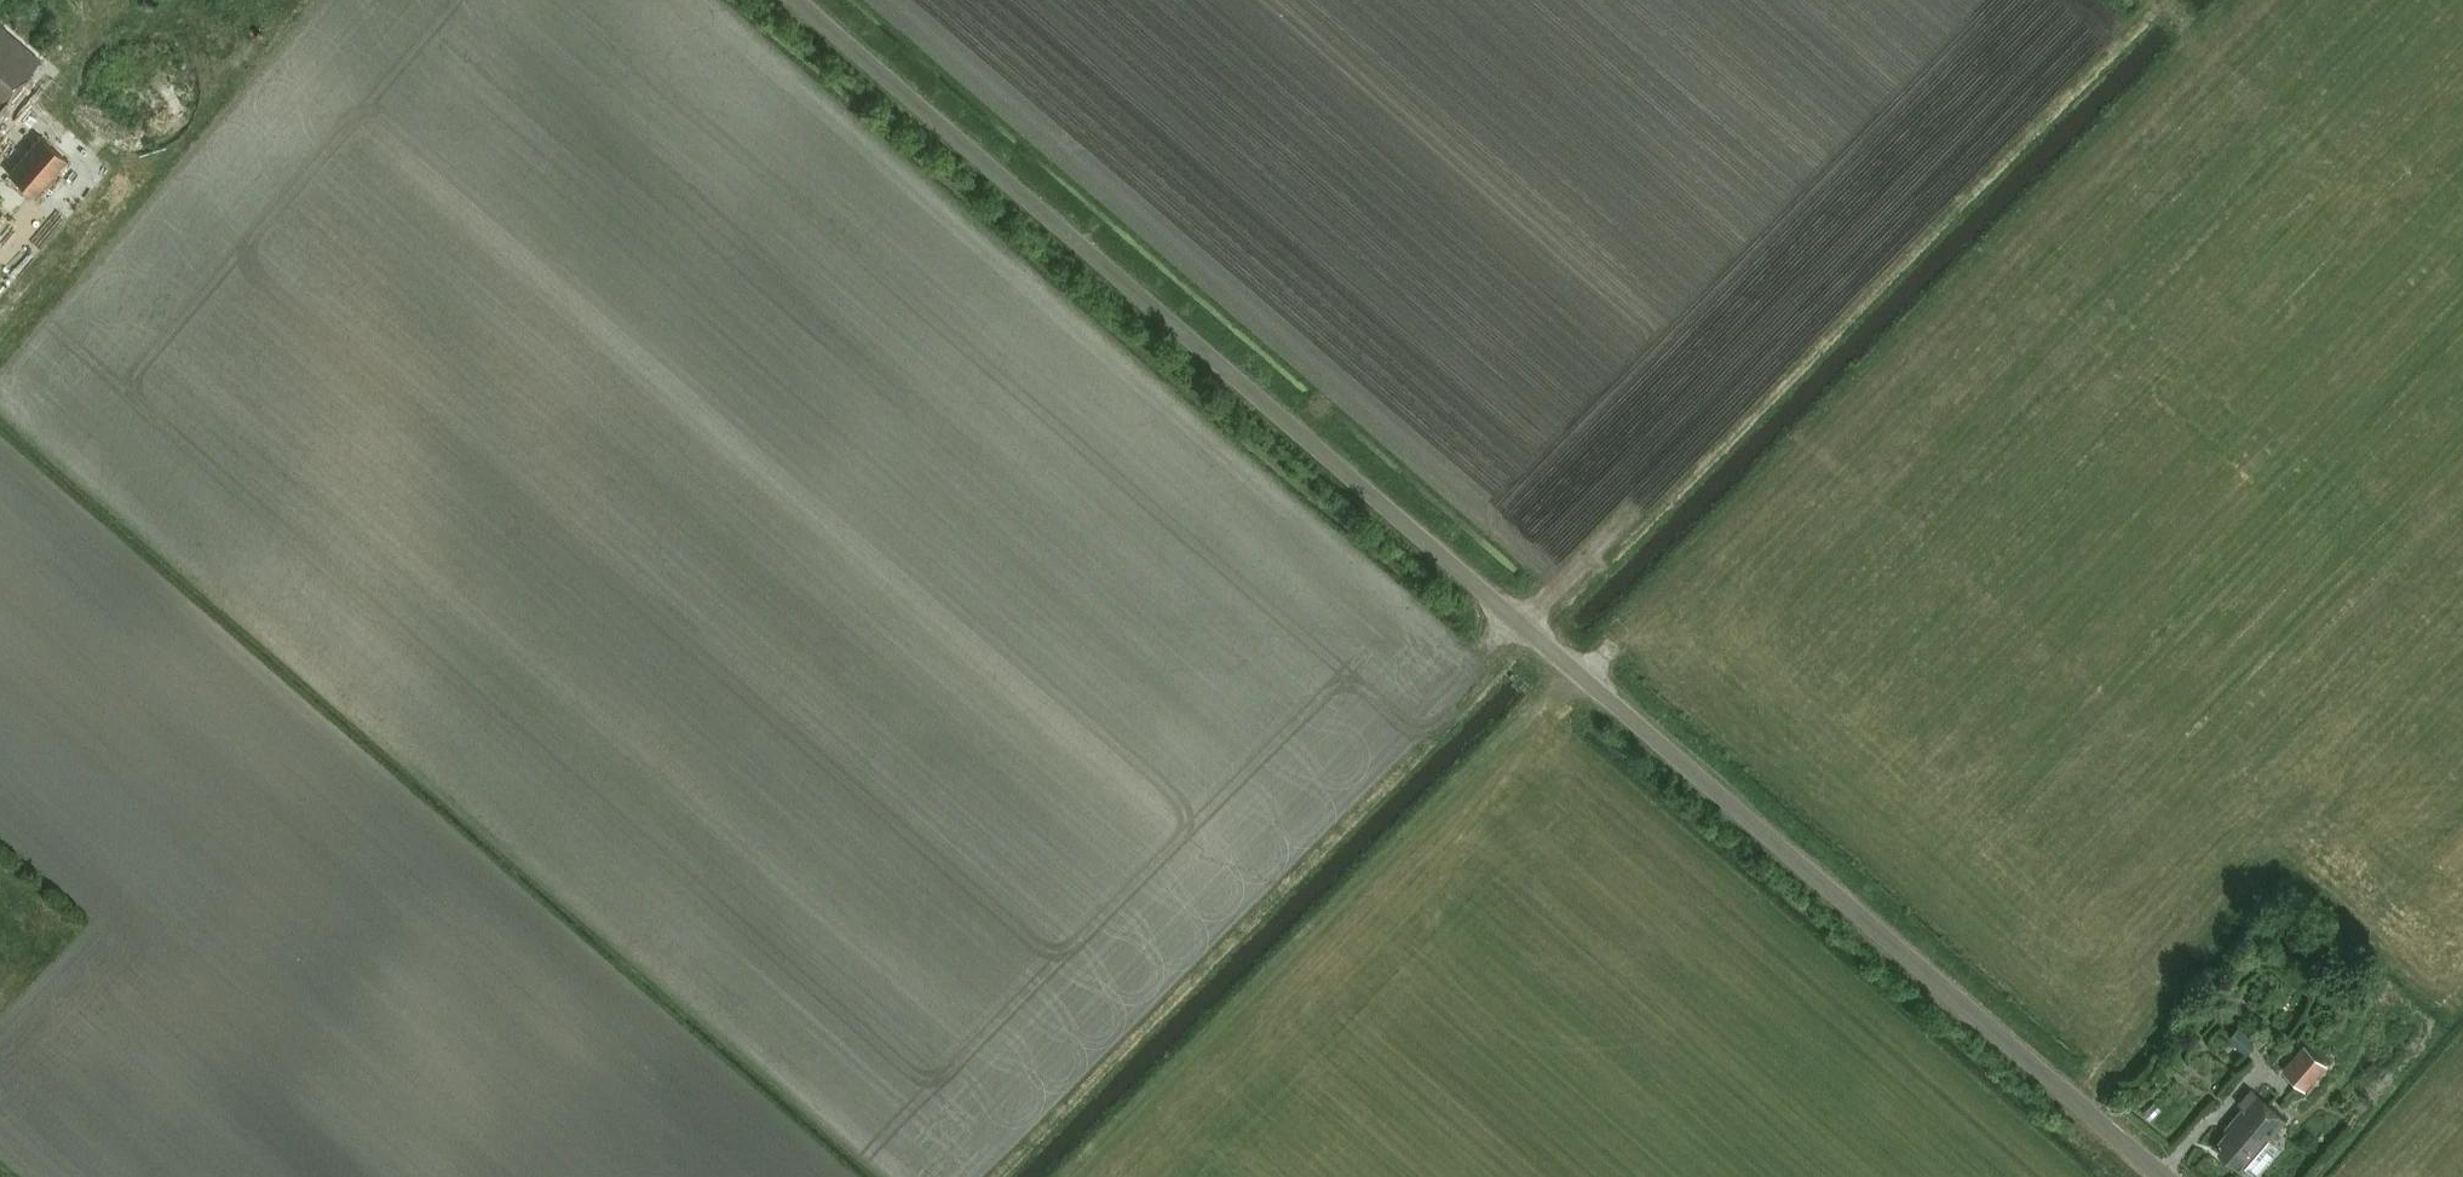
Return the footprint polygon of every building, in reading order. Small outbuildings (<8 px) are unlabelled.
[(40,61),(0,27),(0,107),(40,61)] [(34,196),(66,159),(40,137),(9,174),(34,196)] [(2246,1054),(2257,1043),(2238,1026),(2228,1038),(2246,1054)] [(2307,1092),(2329,1066),(2296,1038),(2273,1064),(2307,1092)] [(2224,1145),(2219,1151),(2242,1170),(2246,1165),(2257,1175),(2281,1147),(2271,1137),(2287,1118),(2252,1088),(2240,1102),(2245,1106),(2225,1129),(2228,1131),(2219,1141),(2224,1145)]
